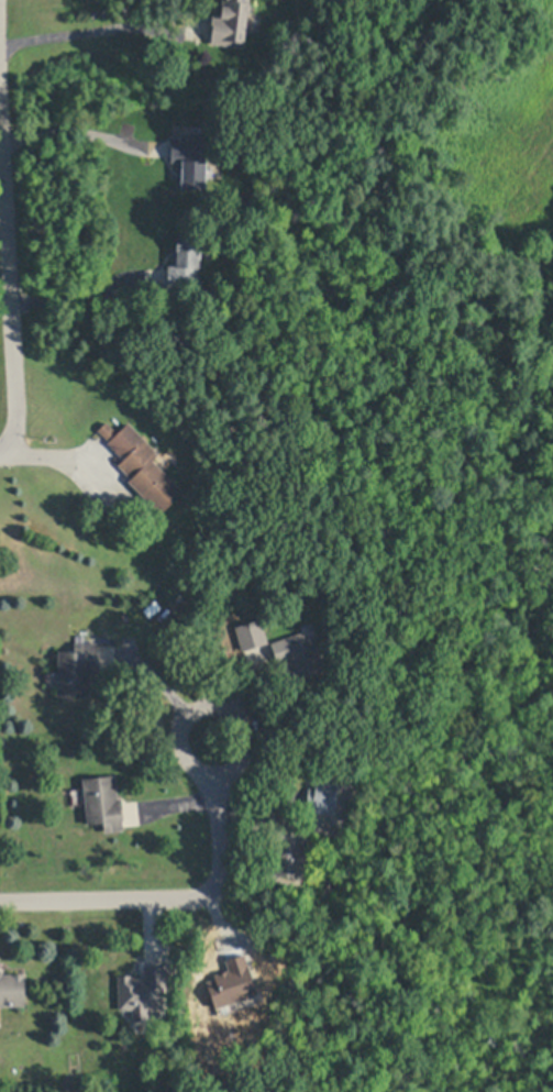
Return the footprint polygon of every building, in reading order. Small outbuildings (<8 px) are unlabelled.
[(222,11),(223,0),(250,0),(250,2),(251,3),(250,12),(248,12),(245,43),(212,40),(214,24),(212,23),(214,10),(222,11)] [(207,164),(206,191),(183,191),(184,163),(172,162),(173,136),(207,137),(206,164),(207,164)] [(200,238),(200,246),(202,246),(202,256),(200,255),(200,267),(199,267),(198,278),(201,278),(200,285),(168,284),(168,260),(173,260),(173,243),(177,243),(178,236),(200,238)] [(107,421),(117,433),(128,422),(143,439),(142,440),(157,455),(152,462),(181,493),(159,515),(128,481),(131,477),(118,464),(123,459),(107,442),(108,441),(98,430),(107,421)] [(267,642),(241,651),(234,628),(261,619),(267,642)] [(305,631),(307,640),(313,638),(324,673),(296,682),(289,660),(277,663),(270,642),(302,632),(305,631)] [(100,652),(100,674),(91,673),(91,699),(58,698),(58,652),(75,652),(75,642),(98,642),(98,652),(100,652)] [(114,774),(117,795),(121,795),(123,817),(122,817),(123,827),(104,829),(103,823),(87,825),(81,777),(114,774)] [(339,781),(334,815),(306,810),(309,787),(317,787),(318,779),(339,781)] [(308,838),(301,881),(273,878),(274,867),(270,865),(274,848),(268,848),(272,825),(294,828),(292,836),(308,838)] [(148,1007),(148,1019),(133,1019),(132,1008),(119,1008),(118,974),(144,973),(144,964),(177,964),(177,986),(174,986),(166,1003),(166,1007),(148,1007)] [(24,1007),(0,1007),(0,969),(2,969),(2,973),(24,973),(24,1007)]
